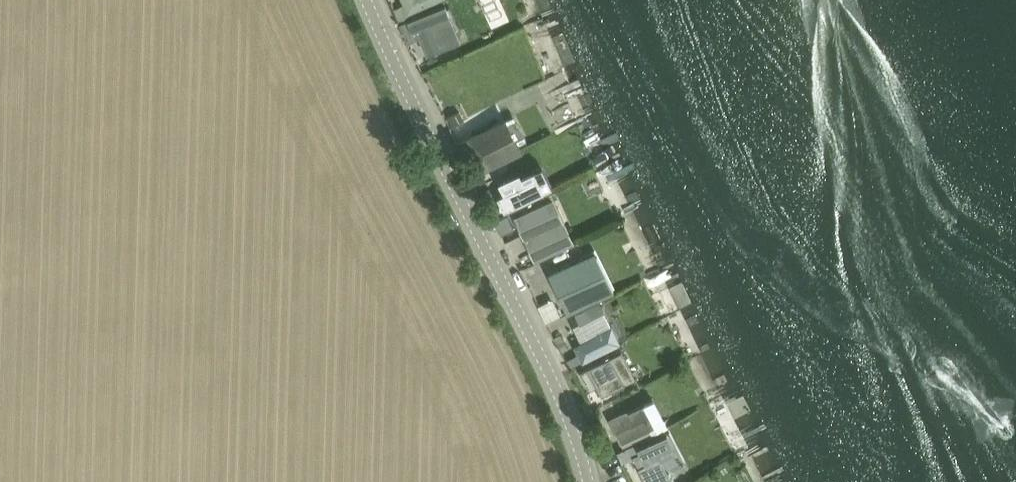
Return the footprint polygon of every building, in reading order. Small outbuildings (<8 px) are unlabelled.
[(403,2),(408,11),(433,0),(403,0),(403,2)] [(403,2),(393,6),(399,18),(407,14),(409,13),(408,11),(403,2)] [(445,3),(410,18),(417,35),(419,33),(428,52),(444,45),(436,26),(452,19),(445,3)] [(461,142),(460,143),(474,170),(483,166),(484,168),(523,148),(506,114),(467,134),(468,136),(459,140),(461,142)] [(505,191),(497,195),(504,209),(543,189),(537,176),(505,191)] [(489,186),(480,191),(484,201),(493,196),(489,186)] [(553,197),(514,215),(536,259),(574,241),(553,197)] [(514,227),(507,213),(495,219),(501,232),(514,227)] [(595,248),(549,271),(568,310),(614,287),(595,248)] [(553,296),(539,303),(547,320),(560,313),(553,296)] [(599,298),(574,311),(579,321),(604,309),(599,298)] [(581,340),(574,344),(583,360),(621,340),(612,324),(581,340)] [(561,332),(555,335),(562,350),(569,346),(561,332)] [(578,352),(567,358),(571,365),(582,359),(578,352)] [(611,353),(581,369),(591,387),(598,383),(603,393),(626,381),(611,353)] [(627,407),(609,417),(621,441),(655,423),(658,429),(669,423),(654,395),(628,408),(627,407)] [(617,450),(623,461),(634,455),(647,481),(665,481),(673,478),(669,470),(686,462),(670,429),(640,443),(638,439),(617,450)]
